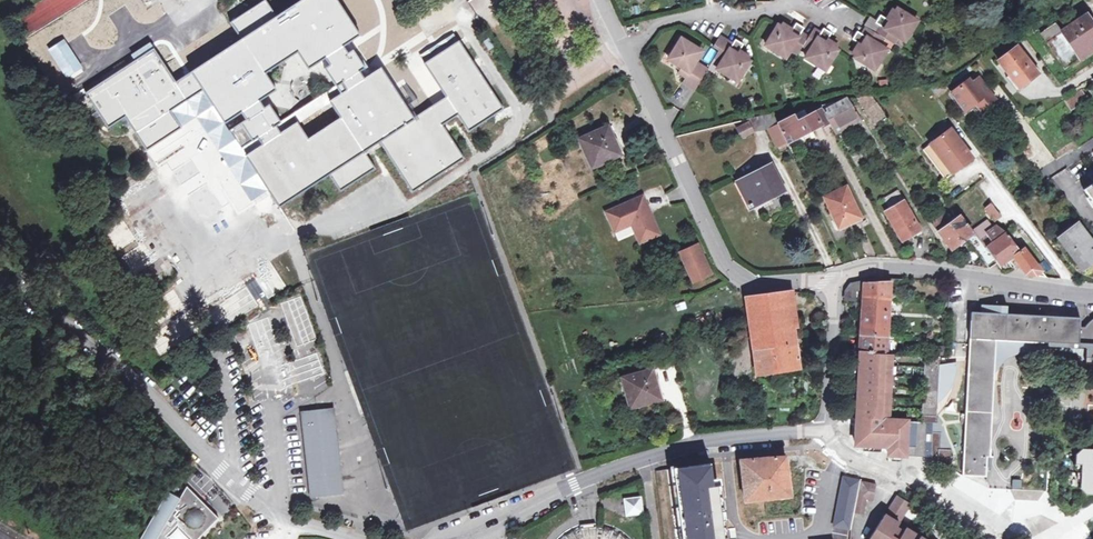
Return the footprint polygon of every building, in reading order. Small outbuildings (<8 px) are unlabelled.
[(191,72),(203,90),(205,93),(213,105),(225,123),(241,113),(260,100),(276,90),(266,75),(300,52),(310,68),(326,57),(344,45),(361,34),(338,0),(301,0),(276,16),(266,1),(232,23),(242,39),(191,72)] [(376,14),(396,2),(395,0),(368,0),(376,14)] [(876,35),(885,40),(894,46),(898,39),(906,44),(919,23),(899,10),(897,13),(891,23),(888,21),(882,17),(877,25),(881,28),(876,35)] [(891,23),(897,13),(894,11),(888,21),(891,23)] [(104,46),(102,25),(82,14),(49,35),(69,68),(104,46)] [(1040,35),(1055,25),(1047,14),(1033,24),(1040,35)] [(1055,25),(1040,35),(1063,70),(1092,51),(1092,28),(1085,16),(1060,33),(1055,25)] [(792,34),(794,31),(784,24),(782,28),(792,34)] [(792,34),(782,28),(780,27),(766,46),(786,60),(791,52),(798,56),(803,47),(809,38),(803,34),(805,30),(798,25),(794,31),(792,34)] [(840,53),(837,51),(827,45),(829,41),(833,36),(825,30),(822,35),(814,29),(809,38),(803,47),(811,52),(806,59),(827,73),(840,53)] [(854,41),(860,45),(863,47),(857,56),(855,60),(874,72),(888,52),(880,47),(885,40),(876,35),(867,29),(863,36),(859,33),(854,41)] [(416,117),(381,140),(415,191),(466,158),(444,124),(461,113),(471,129),(483,122),(500,110),(505,107),(461,38),(426,61),(448,95),(416,117)] [(713,47),(719,51),(723,45),(717,41),(714,46),(713,47)] [(751,63),(748,62),(739,56),(741,52),(745,46),(737,42),(734,46),(726,41),(723,45),(719,51),(715,58),(723,63),(719,70),(739,83),(751,63)] [(839,48),(829,41),(827,45),(837,51),(839,48)] [(671,61),(679,67),(683,69),(681,72),(679,75),(687,80),(684,84),(695,91),(708,70),(697,64),(702,54),(683,42),(671,61)] [(347,89),(365,77),(361,69),(366,66),(354,49),(349,52),(344,45),(326,57),(331,65),(326,68),(337,85),(342,82),(347,89)] [(863,47),(860,45),(854,54),(857,56),(863,47)] [(1017,90),(1037,75),(1016,47),(996,61),(1017,90)] [(170,112),(203,90),(191,72),(174,83),(153,50),(84,95),(107,129),(123,119),(145,153),(181,129),(179,127),(172,114),(170,112)] [(750,58),(741,52),(739,56),(748,62),(750,58)] [(381,140),(416,117),(382,66),(365,77),(347,89),(331,99),(342,116),(308,138),(297,122),(280,133),(262,145),(246,156),(280,207),(330,174),(342,191),(377,168),(365,151),(381,140)] [(975,81),(968,87),(971,91),(978,85),(975,81)] [(962,114),(970,108),(977,103),(982,110),(992,102),(978,85),(971,91),(968,87),(964,83),(948,96),(962,114)] [(1084,96),(1080,91),(1074,95),(1077,101),(1084,96)] [(213,105),(205,93),(172,114),(179,127),(187,122),(190,126),(182,131),(181,129),(145,153),(153,165),(214,125),(204,110),(213,105)] [(257,138),(262,145),(280,133),(276,125),(280,122),(269,106),(265,109),(260,100),(241,113),(246,121),(241,124),(252,141),(257,138)] [(855,128),(862,124),(848,102),(842,105),(841,103),(824,112),(830,123),(832,128),(850,118),(855,128)] [(977,103),(970,108),(976,115),(982,110),(977,103)] [(822,127),(830,123),(824,112),(822,107),(814,112),(815,115),(809,118),(806,112),(779,125),(787,143),(821,125),(822,127)] [(505,117),(500,110),(483,122),(487,128),(505,117)] [(779,125),(774,114),(735,124),(738,130),(751,123),(755,133),(769,130),(778,147),(787,143),(779,125)] [(743,139),(755,133),(751,123),(738,130),(743,139)] [(593,168),(620,156),(608,129),(581,141),(593,168)] [(945,181),(971,160),(949,132),(923,153),(945,181)] [(763,201),(772,196),(774,199),(778,197),(776,194),(784,189),(772,166),(750,177),(763,201)] [(850,224),(862,218),(847,187),(824,198),(836,222),(847,217),(850,224)] [(901,242),(921,231),(898,193),(885,201),(890,210),(885,213),(901,242)] [(623,205),(606,212),(614,231),(631,223),(640,243),(659,234),(643,196),(627,203),(629,206),(624,208),(623,205)] [(139,239),(162,225),(149,203),(126,217),(139,239)] [(993,219),(997,216),(990,207),(986,210),(993,219)] [(121,216),(102,227),(116,252),(135,241),(121,216)] [(966,240),(989,269),(997,264),(979,240),(974,234),(972,235),(960,219),(951,224),(947,218),(934,227),(951,251),(966,240)] [(984,221),(972,230),(974,234),(979,240),(995,229),(984,221)] [(1092,262),(1092,244),(1077,224),(1058,238),(1082,270),(1092,262)] [(1004,234),(995,229),(979,240),(997,264),(1002,271),(1006,271),(1012,268),(1006,261),(1010,258),(1018,252),(1004,234)] [(121,255),(133,275),(173,251),(161,231),(121,255)] [(710,274),(697,245),(679,253),(693,283),(710,274)] [(232,264),(191,286),(203,308),(212,304),(224,326),(260,307),(264,313),(273,307),(268,298),(286,289),(264,247),(242,259),(248,269),(238,274),(232,264)] [(1026,274),(1046,277),(1023,248),(1018,252),(1010,258),(1012,260),(1014,259),(1026,274)] [(153,290),(179,272),(172,261),(146,279),(153,290)] [(844,301),(864,303),(864,300),(889,302),(889,300),(890,283),(862,281),(851,283),(845,291),(844,301)] [(788,292),(746,298),(758,376),(800,370),(790,292),(788,292)] [(887,338),(889,302),(864,300),(864,303),(862,336),(887,338)] [(1092,320),(1090,322),(1087,325),(1085,327),(1085,328),(1079,328),(1079,318),(1059,316),(1059,314),(1043,311),(1043,316),(1008,314),(1008,306),(983,304),(982,312),(972,312),(966,419),(966,426),(964,474),(987,476),(988,456),(990,456),(996,338),(1092,344),(1092,320)] [(147,335),(156,352),(194,332),(184,315),(147,335)] [(886,354),(887,338),(862,336),(860,352),(875,353),(886,354)] [(860,352),(858,417),(858,418),(868,419),(867,433),(881,434),(882,432),(898,433),(900,420),(899,420),(892,419),(895,354),(886,354),(875,353),(860,352)] [(939,356),(925,356),(923,416),(937,417),(938,392),(939,392),(939,394),(944,394),(946,389),(949,383),(952,373),(953,368),(940,367),(940,368),(939,368),(939,356)] [(634,409),(661,401),(653,372),(625,381),(634,409)] [(331,413),(308,415),(313,500),(337,498),(336,483),(340,483),(340,485),(346,485),(344,460),(339,460),(338,446),(343,446),(341,416),(332,416),(331,413)] [(900,420),(898,433),(895,456),(901,457),(903,457),(926,458),(926,444),(931,442),(932,436),(927,434),(927,424),(932,424),(938,424),(938,417),(937,417),(923,416),(923,422),(900,420)] [(941,424),(966,426),(966,419),(942,417),(941,424)] [(868,419),(858,418),(858,432),(867,433),(868,419)] [(858,444),(867,444),(867,433),(858,432),(858,444)] [(867,444),(884,445),(890,445),(889,453),(889,456),(893,456),(895,456),(898,433),(882,432),(881,434),(867,433),(867,444)] [(1092,496),(1092,450),(1081,449),(1075,456),(1074,464),(1081,464),(1080,489),(1086,495),(1092,496)] [(790,498),(786,459),(741,463),(744,502),(790,498)] [(660,470),(669,538),(724,538),(714,464),(660,470)] [(1011,488),(1021,488),(1021,480),(1012,479),(1011,488)] [(346,498),(346,485),(340,485),(340,483),(336,483),(337,498),(346,498)] [(188,486),(181,498),(169,491),(141,538),(169,538),(167,536),(178,525),(192,538),(199,538),(220,518),(188,486)] [(877,488),(860,486),(855,519),(865,520),(867,504),(875,505),(877,488)] [(1027,508),(1028,491),(1012,490),(1011,507),(1027,508)] [(626,516),(643,513),(641,496),(624,498),(626,516)] [(904,530),(906,527),(898,521),(907,506),(893,497),(866,538),(918,538),(904,530)] [(622,534),(608,527),(599,526),(591,525),(575,528),(561,537),(559,538),(627,538),(622,534)]
